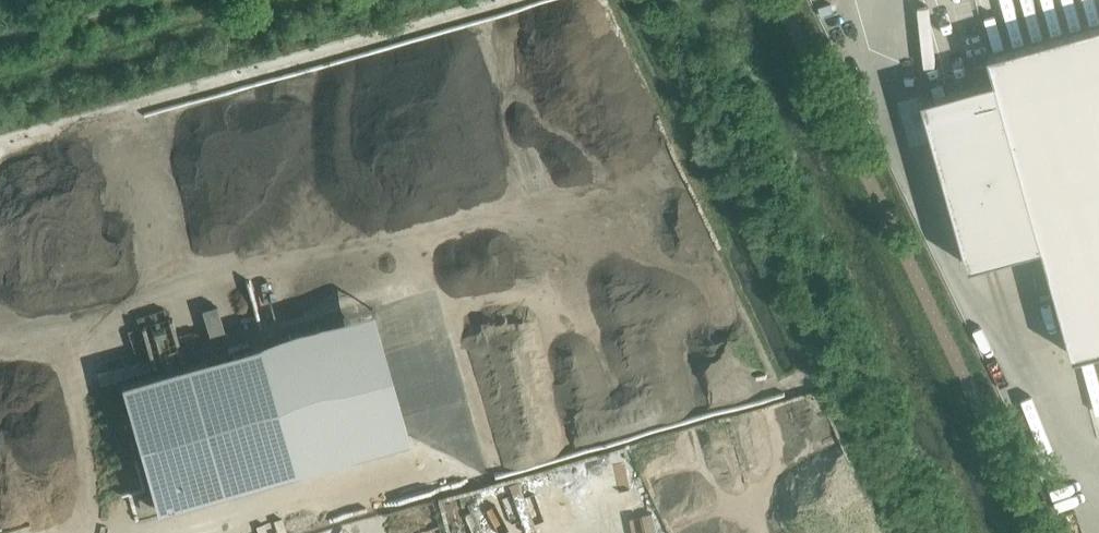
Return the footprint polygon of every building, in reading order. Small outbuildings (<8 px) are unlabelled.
[(924,99),(971,266),(1044,246),(1075,356),(1098,350),(1098,23),(990,54),(997,79),(924,99)] [(137,323),(149,371),(179,363),(166,315),(137,323)] [(206,358),(120,383),(157,511),(242,487),(206,358)]
